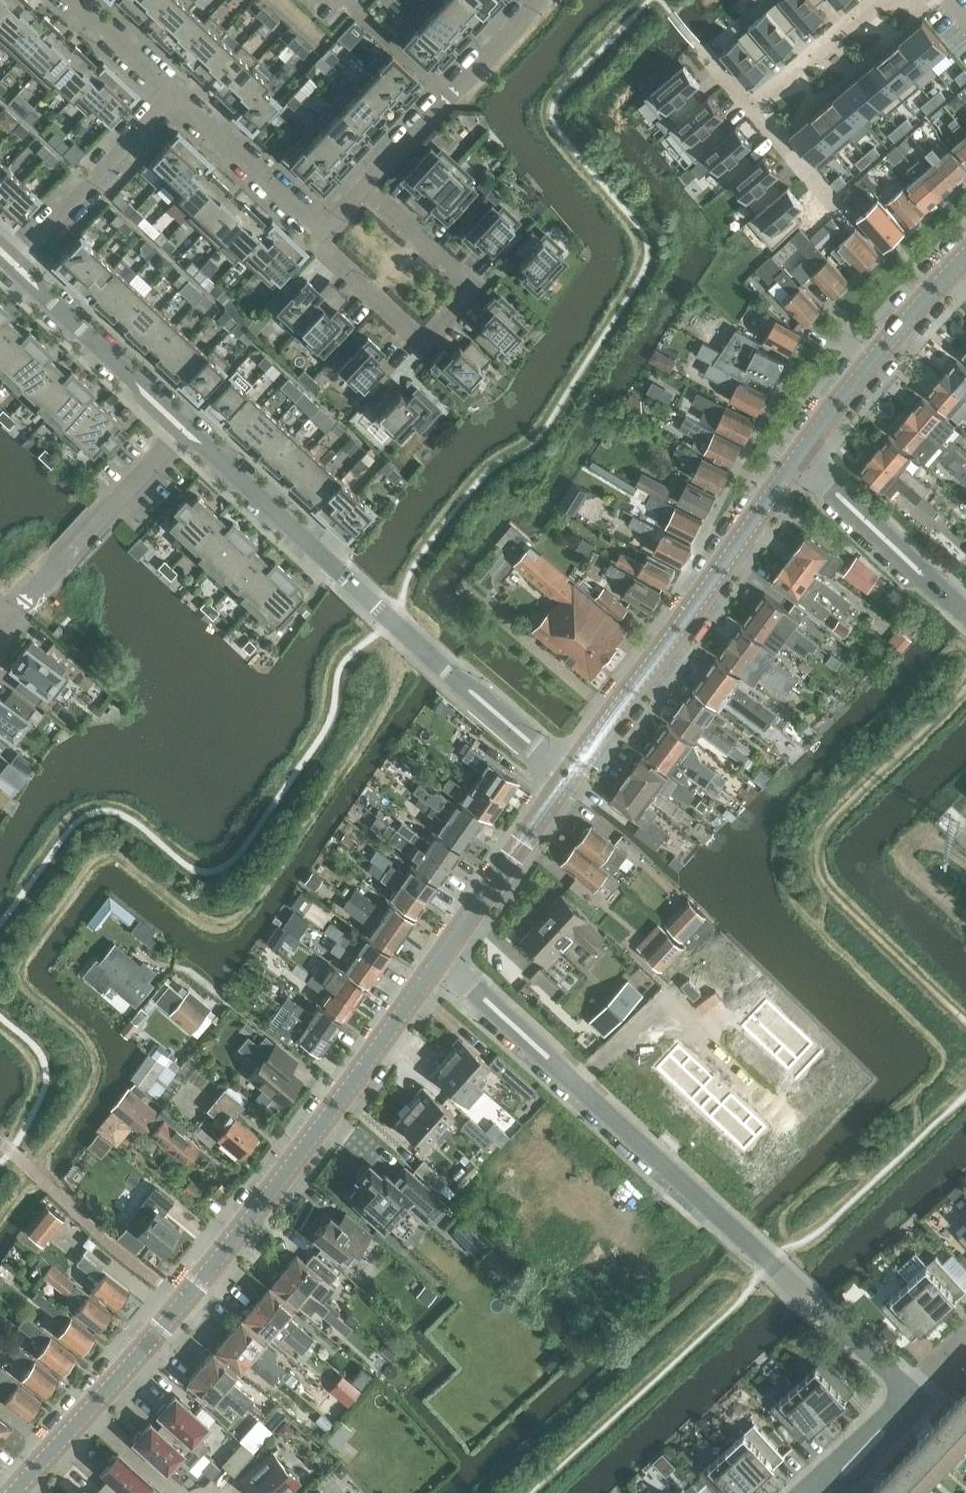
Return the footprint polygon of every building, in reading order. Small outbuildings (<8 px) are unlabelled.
[(2,45),(35,11),(28,4),(29,2),(27,0),(15,0),(0,16),(0,43),(2,45)] [(15,0),(0,0),(0,16),(15,0)] [(146,20),(165,0),(135,0),(129,7),(138,15),(139,13),(146,20)] [(160,37),(195,0),(165,0),(146,20),(153,27),(152,28),(160,37)] [(178,50),(210,15),(210,14),(203,21),(189,8),(195,1),(195,0),(160,37),(169,45),(171,43),(178,50)] [(414,16),(451,51),(452,51),(449,48),(455,42),(457,45),(468,34),(432,0),(429,0),(414,16)] [(468,34),(468,33),(466,31),(471,25),(474,27),(484,16),(467,0),(432,0),(468,34)] [(484,16),(485,16),(482,13),(487,7),(490,10),(499,0),(467,0),(484,16)] [(750,24),(778,56),(796,41),(788,32),(800,22),(806,30),(807,29),(782,0),(778,0),(750,24)] [(807,29),(825,14),(817,5),(823,0),(782,0),(807,29)] [(255,14),(263,22),(270,14),(262,7),(255,14)] [(2,45),(18,60),(52,24),(44,15),(42,17),(35,11),(2,45)] [(270,14),(263,22),(271,29),(278,21),(270,14)] [(183,58),(192,66),(226,29),(210,15),(178,50),(185,56),(183,58)] [(414,16),(397,35),(432,67),(438,60),(441,62),(451,51),(414,16)] [(923,21),(906,35),(931,64),(948,50),(923,21)] [(18,60),(34,75),(67,40),(59,33),(61,32),(52,24),(18,60)] [(751,26),(720,52),(748,85),(767,69),(759,60),(771,50),(777,57),(778,56),(750,24),(749,25),(751,26)] [(202,72),(209,79),(242,44),(241,44),(235,51),(220,37),(227,30),(226,29),(192,66),(201,74),(202,72)] [(341,41),(348,48),(355,40),(348,33),(341,41)] [(906,35),(889,49),(920,86),(921,85),(915,78),(931,64),(906,35)] [(287,44),(295,51),(302,44),(294,37),(287,44)] [(34,75),(50,90),(84,53),(75,45),(74,47),(67,40),(34,75)] [(215,87),(224,95),(258,59),(242,44),(209,79),(217,86),(215,87)] [(302,44),(295,51),(302,58),(309,51),(302,44)] [(889,49),(873,63),(904,100),(920,86),(889,49)] [(324,58),(332,65),(339,58),(331,51),(324,58)] [(70,98),(71,98),(104,63),(104,62),(97,69),(91,63),(93,61),(84,53),(50,90),(57,83),(71,97),(70,98)] [(368,65),(367,66),(405,101),(415,90),(413,87),(419,80),(392,54),(375,71),(368,65)] [(332,65),(324,58),(317,66),(325,73),(332,65)] [(234,115),(235,115),(267,81),(252,67),(258,60),(258,59),(224,95),(232,104),(234,102),(240,108),(234,115)] [(71,98),(87,113),(120,78),(104,63),(71,98)] [(873,63),(856,77),(888,114),(904,100),(873,63)] [(685,64),(645,98),(661,117),(668,110),(678,122),(669,129),(670,130),(710,96),(709,96),(702,102),(692,90),(701,83),(685,64)] [(367,66),(351,83),(389,118),(399,107),(396,105),(402,99),(404,101),(405,101),(367,66)] [(955,77),(961,84),(965,80),(965,71),(964,69),(955,77)] [(856,77),(840,91),(865,120),(881,107),(887,114),(888,114),(856,77)] [(87,113),(87,114),(94,107),(110,122),(121,110),(122,111),(130,102),(129,101),(137,93),(120,78),(87,113)] [(267,81),(235,115),(251,131),(278,102),(262,87),(268,81),(267,81)] [(351,83),(335,101),(372,136),(383,125),(380,122),(385,117),(388,119),(389,118),(351,83)] [(300,87),(293,95),(300,102),(307,94),(300,87)] [(940,90),(930,98),(937,105),(946,97),(940,90)] [(840,91),(824,105),(852,138),(852,137),(849,134),(865,120),(840,91)] [(958,94),(950,100),(952,103),(955,106),(959,106),(965,102),(958,94)] [(300,102),(293,95),(286,102),(293,109),(300,102)] [(710,96),(670,130),(696,161),(737,125),(726,134),(716,122),(725,114),(710,96)] [(930,98),(921,106),(928,113),(937,105),(930,98)] [(335,101),(318,118),(356,153),(366,142),(364,140),(369,134),(372,136),(335,101)] [(16,110),(24,117),(30,110),(23,103),(16,110)] [(824,105),(807,119),(837,154),(837,153),(836,151),(852,138),(824,105)] [(30,110),(24,117),(31,124),(38,117),(30,110)] [(269,120),(277,127),(284,119),(277,112),(269,120)] [(12,115),(3,124),(9,130),(18,121),(12,115)] [(948,123),(962,138),(953,145),(965,160),(965,130),(954,117),(948,123)] [(302,135),(302,136),(339,171),(350,160),(347,157),(353,152),(355,154),(356,153),(318,118),(318,119),(325,125),(310,142),(302,135)] [(907,118),(898,126),(904,133),(913,125),(907,118)] [(807,119),(790,134),(819,169),(837,154),(807,119)] [(20,122),(12,130),(21,138),(29,131),(20,122)] [(737,125),(696,161),(697,161),(705,154),(731,184),(765,154),(764,154),(753,163),(743,151),(753,144),(737,125)] [(898,126),(888,134),(895,141),(904,133),(898,126)] [(47,140),(55,147),(62,139),(54,132),(47,140)] [(160,182),(161,183),(194,147),(178,132),(170,140),(169,138),(161,147),(162,148),(151,160),(167,175),(160,182)] [(339,171),(302,136),(285,154),(302,170),(300,171),(309,179),(310,178),(322,189),(333,177),(331,175),(336,169),(339,172),(339,171)] [(62,139),(55,147),(63,154),(70,147),(62,139)] [(904,139),(897,146),(903,154),(911,147),(904,139)] [(36,152),(44,159),(51,151),(43,144),(36,152)] [(874,146),(865,154),(871,161),(880,153),(874,146)] [(886,154),(886,155),(894,164),(903,155),(896,146),(886,154)] [(194,147),(161,183),(177,197),(210,162),(194,147)] [(404,200),(414,209),(456,163),(455,163),(442,150),(438,154),(430,147),(418,161),(415,158),(403,170),(406,173),(402,177),(414,189),(404,200)] [(926,152),(935,162),(935,161),(956,184),(965,175),(965,166),(950,148),(941,156),(933,147),(926,152)] [(51,151),(44,159),(52,166),(59,158),(51,151)] [(765,154),(731,184),(733,183),(758,212),(749,220),(789,186),(781,192),(771,180),(780,172),(765,155),(765,154)] [(865,154),(855,162),(862,169),(871,161),(865,154)] [(919,160),(912,165),(921,174),(941,197),(956,184),(935,161),(935,162),(927,169),(919,160)] [(210,162),(177,197),(177,198),(178,197),(193,210),(186,217),(187,218),(221,182),(212,173),(211,175),(204,169),(211,162),(210,162)] [(456,163),(414,209),(423,218),(434,207),(446,218),(450,214),(453,216),(464,204),(461,201),(474,188),(466,181),(470,177),(456,164),(457,164),(456,163)] [(912,165),(906,170),(914,180),(906,187),(927,210),(941,197),(921,174),(912,165)] [(22,182),(7,167),(0,174),(0,206),(22,182)] [(840,174),(831,182),(837,190),(847,182),(840,174)] [(482,178),(476,184),(485,192),(491,185),(482,178)] [(855,209),(873,193),(860,178),(842,194),(855,209)] [(875,179),(868,186),(873,192),(881,185),(875,179)] [(0,206),(0,215),(12,226),(20,218),(21,219),(29,211),(28,209),(39,197),(22,182),(0,206)] [(221,182),(187,218),(203,233),(235,198),(228,191),(230,190),(221,182)] [(898,191),(887,201),(904,221),(907,224),(909,226),(913,222),(926,210),(904,185),(898,191)] [(492,186),(485,193),(495,203),(502,196),(492,186)] [(789,186),(749,220),(773,248),(802,220),(795,212),(804,204),(789,186)] [(235,198),(203,233),(219,248),(253,211),(244,203),(242,205),(235,198)] [(879,200),(859,217),(869,229),(885,247),(905,229),(879,200)] [(122,209),(129,216),(136,209),(128,202),(122,209)] [(491,205),(479,218),(476,215),(464,227),(467,230),(463,234),(477,247),(482,241),(491,249),(495,246),(504,254),(522,235),(513,226),(514,225),(513,225),(517,221),(503,207),(499,212),(491,205)] [(136,209),(129,216),(137,224),(144,216),(136,209)] [(253,211),(219,248),(226,241),(240,255),(239,256),(240,256),(273,221),(272,220),(266,227),(260,221),(261,219),(253,211)] [(111,221),(118,228),(125,221),(117,214),(111,221)] [(832,218),(811,237),(819,246),(840,227),(832,218)] [(125,221),(118,228),(126,235),(133,228),(125,221)] [(273,221),(240,256),(255,271),(289,236),(273,221)] [(800,228),(791,237),(819,267),(811,274),(832,296),(849,280),(800,228)] [(856,228),(832,250),(842,261),(849,256),(861,269),(878,253),(856,228)] [(519,262),(528,271),(522,277),(536,289),(540,285),(543,288),(554,275),(551,273),(564,259),(556,252),(560,248),(546,234),(542,239),(542,238),(541,239),(532,230),(513,250),(522,259),(519,262)] [(153,239),(161,246),(168,239),(160,231),(153,239)] [(53,265),(70,280),(97,251),(80,236),(69,248),(68,246),(60,255),(61,256),(53,265)] [(289,236),(255,271),(272,287),(290,268),(291,269),(299,260),(298,259),(305,251),(289,236)] [(168,239),(161,246),(168,253),(175,246),(168,239)] [(146,240),(141,246),(141,253),(147,259),(156,249),(146,240)] [(70,280),(86,295),(112,266),(97,251),(70,280)] [(771,255),(756,269),(769,282),(775,276),(784,268),(771,255)] [(162,256),(157,261),(157,267),(162,272),(170,264),(162,256)] [(185,268),(192,275),(199,268),(192,261),(185,268)] [(95,299),(104,307),(128,281),(112,266),(86,295),(90,291),(97,297),(95,299)] [(199,268),(192,275),(200,283),(207,275),(199,268)] [(784,268),(775,276),(792,294),(801,287),(784,268)] [(182,274),(173,283),(180,289),(188,280),(182,274)] [(180,289),(179,290),(194,305),(199,300),(204,295),(188,280),(180,289)] [(296,334),(339,289),(329,280),(319,291),(307,280),(303,284),(300,281),(288,294),(291,296),(279,310),(286,317),(282,321),(296,333),(296,334)] [(114,313),(121,320),(144,296),(128,281),(104,307),(112,315),(114,313)] [(208,290),(216,297),(223,290),(215,283),(208,290)] [(792,294),(784,303),(804,324),(821,308),(801,287),(792,294)] [(339,289),(296,334),(297,335),(311,347),(315,343),(322,350),(334,337),(337,340),(349,327),(346,324),(350,320),(338,309),(348,298),(339,289)] [(204,295),(199,300),(207,308),(212,302),(204,295)] [(127,328),(135,336),(160,310),(144,296),(121,320),(128,327),(127,328)] [(474,337),(494,355),(502,346),(503,346),(524,324),(511,312),(513,309),(501,297),(498,300),(494,296),(481,310),(487,315),(479,324),(483,328),(474,337)] [(15,325),(5,315),(8,312),(0,304),(0,341),(15,325)] [(758,308),(750,322),(757,327),(761,322),(766,313),(758,308)] [(146,343),(153,349),(176,325),(160,310),(135,336),(144,345),(146,343)] [(260,313),(246,328),(255,336),(269,321),(260,313)] [(766,313),(761,322),(771,328),(764,340),(790,354),(801,333),(776,319),(766,313)] [(237,321),(238,322),(244,329),(251,322),(244,314),(237,321)] [(244,329),(238,322),(231,329),(238,337),(245,329),(244,329)] [(7,376),(40,341),(29,331),(26,335),(15,325),(0,341),(0,369),(7,376)] [(158,358),(167,366),(191,340),(176,325),(153,349),(160,356),(158,358)] [(737,328),(722,351),(713,363),(741,378),(748,381),(752,372),(769,381),(771,378),(776,380),(785,361),(784,361),(785,360),(758,347),(761,342),(737,328)] [(381,367),(384,364),(375,355),(381,349),(368,337),(364,341),(361,338),(349,351),(352,353),(340,366),(362,387),(363,387),(372,395),(390,376),(381,367)] [(180,383),(214,348),(213,347),(206,354),(191,340),(167,366),(175,374),(177,372),(184,378),(180,383)] [(482,368),(491,358),(471,340),(462,349),(459,346),(451,355),(445,349),(432,363),(436,367),(433,369),(446,381),(449,378),(462,391),(483,368),(482,368)] [(23,400),(57,364),(47,354),(50,351),(40,341),(7,376),(18,385),(13,390),(23,400)] [(730,400),(756,413),(758,411),(761,410),(763,405),(762,402),(767,393),(741,379),(741,378),(713,363),(722,351),(704,342),(697,355),(711,362),(705,374),(735,389),(730,400)] [(214,348),(180,383),(197,399),(230,363),(214,348)] [(656,348),(649,360),(656,364),(663,352),(657,349),(656,348)] [(265,355),(258,363),(266,370),(272,362),(265,355)] [(956,360),(942,376),(965,398),(965,369),(956,360)] [(266,370),(264,371),(270,376),(276,375),(281,370),(272,362),(266,370)] [(39,405),(49,415),(82,380),(71,371),(68,374),(57,364),(23,400),(24,401),(34,410),(39,405)] [(304,369),(297,377),(306,385),(313,378),(304,369)] [(203,404),(219,419),(246,391),(229,375),(203,404)] [(955,407),(965,416),(965,398),(942,376),(927,393),(950,413),(955,407)] [(288,377),(280,386),(286,392),(294,383),(288,377)] [(313,378),(306,385),(315,393),(321,386),(313,378)] [(65,439),(65,440),(99,404),(89,394),(92,390),(82,380),(49,415),(60,425),(55,430),(65,439)] [(650,390),(670,400),(674,391),(654,381),(650,390)] [(387,385),(368,405),(377,414),(399,435),(411,422),(412,422),(418,428),(430,415),(433,417),(440,409),(418,389),(408,399),(399,391),(396,394),(387,385)] [(705,410),(706,409),(712,398),(697,389),(690,401),(705,410)] [(228,424),(237,432),(262,406),(246,391),(219,419),(220,420),(224,416),(230,422),(228,424)] [(706,409),(721,417),(716,427),(745,442),(756,420),(727,405),(712,398),(706,409)] [(908,415),(948,450),(960,461),(963,463),(965,459),(965,452),(955,442),(947,435),(954,426),(945,418),(923,398),(913,409),(909,413),(908,415)] [(121,424),(99,404),(65,440),(66,440),(76,450),(82,444),(93,454),(104,442),(109,446),(118,436),(113,432),(121,424)] [(247,438),(255,445),(277,420),(262,406),(237,432),(246,440),(247,438)] [(320,407),(310,417),(317,424),(327,413),(320,407)] [(3,422),(9,416),(3,411),(0,414),(0,419),(3,422)] [(941,457),(948,450),(908,415),(893,431),(925,459),(933,450),(941,457)] [(9,416),(3,422),(9,428),(15,422),(9,416)] [(702,436),(711,440),(705,452),(731,465),(733,462),(735,461),(737,457),(736,454),(741,444),(686,416),(679,428),(697,437),(699,438),(702,436)] [(260,453),(269,461),(293,435),(277,420),(255,445),(262,451),(260,453)] [(293,435),(269,461),(277,469),(279,468),(286,474),(309,450),(293,435)] [(351,436),(341,447),(350,455),(359,445),(351,436)] [(889,436),(874,453),(923,496),(930,487),(904,465),(912,457),(889,436)] [(678,454),(688,459),(693,451),(682,446),(678,454)] [(39,456),(45,461),(51,455),(45,450),(39,456)] [(292,483),(300,491),(325,465),(309,450),(286,474),(293,481),(292,483)] [(963,463),(948,450),(941,458),(956,470),(963,463)] [(693,451),(688,459),(688,460),(699,465),(693,478),(719,491),(730,470),(693,451)] [(923,496),(874,453),(860,469),(890,496),(898,487),(931,516),(937,508),(929,501),(923,496)] [(51,455),(45,461),(51,467),(57,461),(51,455)] [(360,458),(350,468),(354,471),(365,468),(368,465),(360,458)] [(593,459),(589,467),(635,494),(639,486),(636,484),(593,459)] [(313,507),(314,508),(340,479),(325,465),(300,491),(309,499),(311,497),(317,503),(313,507)] [(393,467),(386,474),(393,481),(400,474),(393,467)] [(639,486),(652,493),(665,500),(672,487),(643,471),(636,484),(639,486)] [(314,508),(329,523),(356,494),(340,479),(314,508)] [(678,502),(704,515),(709,506),(712,505),(715,500),(714,497),(715,494),(689,481),(678,502)] [(573,482),(559,504),(574,514),(588,491),(573,482)] [(639,486),(635,494),(648,500),(652,493),(639,486)] [(702,520),(703,519),(665,500),(652,493),(648,500),(647,501),(646,504),(660,511),(655,521),(666,527),(692,540),(693,537),(697,536),(699,531),(698,528),(699,525),(702,521),(702,520)] [(356,494),(329,523),(346,538),(353,530),(355,531),(363,523),(362,521),(373,509),(356,494)] [(935,494),(929,501),(937,508),(943,502),(935,494)] [(184,551),(185,552),(219,515),(197,495),(190,503),(185,499),(176,509),(180,513),(169,525),(180,536),(174,541),(184,551)] [(200,556),(211,566),(243,532),(233,522),(229,525),(219,515),(185,552),(186,552),(196,561),(200,556)] [(630,524),(647,533),(652,524),(634,515),(630,524)] [(665,531),(660,540),(653,552),(680,566),(691,544),(665,531)] [(227,590),(261,555),(250,545),(254,541),(243,532),(211,566),(221,576),(217,581),(227,590)] [(796,549),(797,550),(822,568),(832,576),(844,560),(809,533),(796,549)] [(583,538),(577,549),(588,555),(594,544),(583,538)] [(554,594),(560,600),(552,609),(533,630),(590,679),(619,645),(616,643),(628,630),(574,584),(567,579),(569,577),(531,544),(514,564),(552,597),(554,594)] [(797,550),(786,564),(819,590),(846,610),(852,602),(817,576),(822,568),(797,550)] [(617,562),(638,573),(643,564),(621,553),(617,562)] [(643,564),(638,573),(665,587),(669,579),(672,578),(675,573),(674,570),(675,567),(648,554),(643,564)] [(242,596),(253,605),(285,571),(275,561),(271,565),(261,555),(227,590),(226,590),(228,591),(238,601),(242,596)] [(848,569),(855,574),(852,579),(867,590),(879,575),(857,556),(848,569)] [(159,568),(165,573),(170,567),(164,562),(159,568)] [(607,571),(630,585),(623,595),(650,610),(651,608),(654,607),(657,603),(656,599),(661,592),(612,563),(607,571)] [(819,590),(786,564),(775,579),(825,617),(831,609),(815,597),(819,590)] [(170,567),(165,573),(171,579),(176,573),(170,567)] [(285,571),(253,605),(263,615),(259,620),(270,631),(276,624),(280,627),(292,614),(288,611),(303,595),(292,584),(296,581),(285,571)] [(871,590),(878,595),(889,578),(882,574),(871,590)] [(601,601),(620,618),(628,609),(609,592),(601,601)] [(754,607),(800,642),(809,649),(813,652),(819,643),(795,625),(800,618),(765,592),(754,607)] [(201,607),(207,612),(212,606),(206,601),(201,607)] [(212,606),(207,612),(213,618),(218,612),(212,606)] [(743,622),(769,641),(778,648),(784,640),(805,656),(809,649),(800,642),(754,607),(743,622)] [(835,627),(845,635),(851,627),(840,619),(835,627)] [(741,625),(730,640),(792,686),(797,679),(790,673),(790,672),(772,658),(776,651),(741,625)] [(899,628),(888,641),(901,653),(912,640),(899,628)] [(10,667),(22,676),(15,686),(38,704),(46,693),(53,699),(68,678),(61,673),(66,667),(31,640),(27,647),(26,646),(10,667)] [(792,686),(730,640),(719,655),(754,681),(759,675),(778,689),(779,688),(787,693),(792,686)] [(243,647),(249,652),(255,646),(249,641),(243,647)] [(832,654),(826,662),(836,669),(842,661),(832,654)] [(717,658),(706,673),(771,721),(778,712),(737,683),(742,677),(717,658)] [(771,721),(706,673),(695,687),(720,706),(725,699),(765,729),(771,721)] [(7,745),(12,738),(12,739),(28,718),(27,718),(35,707),(12,690),(4,700),(0,697),(0,740),(7,745)] [(692,690),(681,705),(734,744),(749,756),(750,755),(747,754),(751,748),(738,738),(739,737),(712,717),(717,709),(692,690)] [(734,744),(681,705),(670,720),(696,739),(701,731),(728,752),(744,763),(749,756),(734,744)] [(657,738),(719,784),(722,786),(727,779),(701,760),(694,745),(692,743),(693,742),(668,723),(666,725),(662,725),(659,729),(661,733),(657,738)] [(657,738),(653,743),(649,743),(646,747),(647,751),(646,753),(684,782),(690,774),(713,791),(719,784),(657,738)] [(459,739),(453,747),(461,753),(461,752),(465,754),(470,747),(459,739)] [(462,758),(483,772),(489,762),(483,758),(484,757),(470,747),(465,754),(462,758)] [(31,772),(37,762),(18,752),(12,762),(31,772)] [(643,756),(632,771),(667,796),(672,789),(690,802),(695,795),(643,756)] [(0,771),(0,774),(19,788),(27,776),(7,761),(0,771)] [(483,772),(476,782),(504,801),(517,782),(489,762),(483,772)] [(632,771),(621,785),(647,804),(652,797),(683,820),(688,812),(667,796),(632,771)] [(447,789),(463,800),(469,792),(453,780),(447,789)] [(469,792),(463,800),(491,819),(504,801),(476,782),(469,792)] [(430,793),(429,792),(417,784),(412,792),(419,797),(473,834),(477,829),(478,830),(483,823),(482,822),(483,819),(458,801),(456,804),(439,793),(430,793)] [(647,804),(621,785),(610,800),(642,824),(635,832),(656,848),(658,851),(663,856),(668,849),(660,842),(668,831),(652,819),(658,812),(647,804)] [(473,834),(419,797),(414,804),(442,824),(437,831),(462,849),(464,847),(466,848),(471,841),(469,839),(473,834)] [(701,799),(696,806),(702,810),(707,804),(701,799)] [(366,808),(362,814),(368,818),(372,812),(366,808)] [(402,822),(397,829),(450,867),(453,862),(455,863),(460,856),(459,855),(460,852),(435,834),(429,842),(414,831),(402,822)] [(450,867),(397,829),(391,825),(385,834),(403,847),(404,846),(419,856),(414,864),(439,882),(441,880),(442,881),(448,874),(446,872),(450,867)] [(584,835),(577,844),(613,874),(628,854),(616,844),(592,825),(590,827),(587,828),(584,832),(584,835)] [(344,833),(340,838),(349,845),(353,839),(344,833)] [(613,874),(577,844),(570,852),(567,853),(564,857),(564,860),(562,863),(594,889),(602,879),(615,889),(622,881),(613,874)] [(375,853),(370,859),(373,861),(385,870),(390,863),(375,853)] [(675,855),(669,863),(678,870),(684,862),(675,855)] [(373,861),(367,869),(380,878),(385,871),(385,870),(373,861)] [(385,870),(385,871),(426,900),(430,895),(432,896),(437,889),(435,887),(437,885),(411,867),(406,874),(390,863),(385,870)] [(385,871),(380,878),(396,890),(390,897),(416,915),(418,912),(419,914),(424,906),(423,905),(426,900),(385,871)] [(312,872),(305,882),(313,888),(321,878),(312,872)] [(355,888),(349,897),(404,936),(415,920),(391,903),(385,911),(370,900),(371,899),(355,888)] [(301,892),(291,906),(301,913),(311,899),(301,892)] [(522,940),(547,963),(575,933),(592,950),(604,937),(587,920),(588,919),(561,894),(534,924),(535,926),(522,940)] [(87,922),(96,929),(112,911),(127,924),(134,916),(109,895),(87,922)] [(404,936),(349,897),(342,906),(357,917),(359,916),(374,926),(369,934),(393,951),(404,936)] [(665,923),(683,940),(706,916),(689,899),(665,923)] [(323,929),(339,941),(346,930),(330,918),(323,929)] [(130,931),(150,946),(155,939),(152,937),(156,931),(139,919),(130,931)] [(267,940),(277,948),(288,931),(278,924),(267,940)] [(663,970),(685,946),(667,930),(645,953),(663,970)] [(339,942),(340,942),(380,970),(391,954),(367,938),(362,944),(346,933),(339,942)] [(380,970),(340,942),(334,950),(350,961),(345,969),(369,986),(380,970)] [(137,970),(118,954),(107,966),(100,960),(96,961),(86,972),(87,976),(105,992),(111,984),(136,1006),(154,985),(144,977),(148,973),(140,966),(137,970)] [(291,971),(304,980),(309,972),(296,963),(291,971)] [(318,966),(312,974),(355,1004),(366,989),(342,972),(337,979),(318,966)] [(355,1004),(312,974),(307,981),(326,995),(321,1003),(345,1020),(355,1004)] [(628,980),(590,1020),(605,1035),(643,994),(628,980)] [(152,997),(193,1031),(206,1016),(212,1009),(189,991),(184,997),(166,981),(152,997)] [(282,1004),(290,1010),(331,1039),(342,1023),(318,1006),(313,1014),(295,1002),(270,984),(265,993),(282,1004)] [(764,996),(740,1023),(787,1066),(811,1039),(764,996)] [(119,1032),(126,1039),(138,1025),(136,1023),(146,1011),(140,1006),(119,1032)] [(331,1039),(290,1010),(279,1026),(280,1026),(274,1034),(291,1046),(297,1037),(320,1054),(331,1039)] [(246,1021),(242,1026),(250,1032),(254,1027),(246,1021)] [(249,1076),(281,1102),(300,1080),(281,1065),(289,1055),(265,1036),(252,1052),(259,1058),(255,1062),(259,1065),(249,1076)] [(488,1066),(489,1066),(490,1065),(488,1063),(458,1037),(452,1044),(456,1046),(447,1057),(481,1087),(487,1081),(480,1075),(488,1066)] [(158,1112),(140,1097),(146,1090),(165,1105),(202,1060),(193,1052),(199,1044),(190,1038),(184,1046),(175,1056),(156,1041),(128,1075),(135,1081),(129,1089),(113,1109),(143,1134),(147,1130),(151,1134),(187,1164),(200,1147),(183,1133),(188,1127),(178,1119),(163,1107),(158,1112)] [(688,1046),(667,1069),(711,1110),(732,1085),(688,1046)] [(490,1065),(489,1066),(504,1079),(505,1078),(528,1099),(537,1090),(497,1054),(498,1053),(497,1053),(488,1063),(490,1065)] [(475,1094),(481,1087),(447,1057),(433,1072),(432,1072),(431,1072),(460,1098),(461,1097),(460,1097),(469,1088),(475,1094)] [(732,1085),(711,1110),(755,1151),(777,1127),(732,1085)] [(420,1095),(410,1106),(445,1136),(450,1130),(444,1124),(452,1115),(453,1115),(453,1114),(422,1086),(416,1092),(420,1095)] [(209,1109),(227,1125),(217,1136),(240,1155),(257,1135),(235,1116),(243,1106),(224,1090),(209,1109)] [(445,1136),(410,1106),(396,1121),(395,1121),(395,1122),(424,1148),(425,1147),(424,1146),(432,1137),(439,1143),(445,1136)] [(96,1130),(105,1137),(113,1126),(125,1136),(132,1127),(112,1111),(96,1130)] [(493,1139),(469,1117),(461,1127),(484,1148),(493,1139)] [(98,1133),(87,1147),(99,1157),(111,1143),(98,1133)] [(414,1169),(438,1191),(447,1181),(423,1160),(414,1169)] [(358,1180),(346,1194),(384,1228),(406,1203),(427,1221),(444,1202),(405,1167),(393,1180),(385,1173),(383,1176),(369,1164),(356,1178),(358,1180)] [(190,1180),(183,1188),(197,1200),(204,1191),(190,1180)] [(948,1194),(961,1208),(965,1204),(965,1190),(959,1183),(948,1194)] [(155,1185),(126,1221),(140,1232),(162,1250),(180,1229),(163,1215),(169,1207),(174,1201),(155,1185)] [(25,1229),(44,1245),(65,1218),(46,1203),(25,1229)] [(313,1236),(339,1257),(347,1264),(372,1233),(345,1212),(338,1221),(330,1215),(313,1236)] [(84,1243),(91,1249),(96,1242),(89,1237),(84,1243)] [(340,1311),(324,1298),(319,1294),(337,1273),(313,1253),(305,1262),(296,1254),(284,1269),(337,1314),(340,1311)] [(83,1254),(77,1263),(99,1280),(91,1290),(114,1308),(128,1289),(83,1254)] [(909,1281),(940,1314),(965,1290),(965,1288),(937,1256),(909,1281)] [(36,1263),(47,1272),(43,1277),(70,1298),(64,1305),(97,1330),(99,1326),(102,1326),(105,1323),(104,1320),(111,1311),(40,1257),(36,1263)] [(337,1314),(284,1269),(280,1274),(277,1272),(271,1279),(273,1281),(272,1283),(295,1303),(302,1296),(331,1321),(337,1314)] [(940,1314),(909,1281),(882,1306),(913,1340),(940,1314)] [(426,1283),(417,1295),(429,1304),(437,1293),(426,1283)] [(268,1287),(256,1301),(307,1345),(314,1338),(286,1314),(292,1307),(268,1287)] [(32,1298),(66,1324),(57,1335),(80,1352),(94,1333),(38,1291),(32,1298)] [(307,1345),(256,1301),(244,1316),(268,1336),(268,1335),(276,1342),(281,1336),(301,1352),(307,1345)] [(19,1325),(44,1344),(35,1355),(60,1374),(62,1371),(64,1373),(70,1366),(68,1364),(75,1354),(25,1316),(19,1325)] [(240,1320),(228,1334),(278,1377),(285,1369),(258,1347),(264,1340),(240,1320)] [(887,1323),(880,1331),(892,1342),(899,1334),(887,1323)] [(278,1377),(228,1334),(216,1348),(239,1369),(246,1362),(272,1384),(278,1377)] [(10,1353),(29,1367),(20,1379),(43,1396),(58,1377),(16,1345),(10,1353)] [(213,1352),(200,1367),(247,1407),(254,1400),(230,1380),(236,1372),(213,1352)] [(826,1357),(799,1382),(829,1416),(857,1391),(826,1357)] [(247,1407),(200,1367),(188,1381),(212,1401),(218,1394),(241,1414),(247,1407)] [(11,1390),(3,1401),(26,1418),(28,1416),(31,1417),(36,1411),(34,1408),(40,1399),(0,1368),(0,1381),(11,1390)] [(286,1370),(280,1378),(290,1386),(296,1379),(286,1370)] [(829,1416),(799,1382),(771,1408),(802,1441),(829,1416)] [(949,1409),(965,1425),(965,1396),(964,1393),(963,1394),(964,1395),(957,1401),(956,1402),(950,1409),(949,1409)] [(158,1414),(170,1424),(201,1453),(206,1447),(200,1434),(208,1425),(175,1395),(167,1404),(165,1403),(158,1410),(160,1412),(158,1414)] [(934,1425),(962,1451),(965,1447),(965,1425),(949,1409),(948,1410),(949,1410),(943,1417),(942,1416),(941,1418),(935,1425),(935,1424),(934,1425)] [(312,1417),(328,1429),(333,1423),(317,1411),(312,1417)] [(243,1434),(257,1447),(274,1428),(260,1415),(243,1434)] [(1,1441),(6,1434),(5,1433),(11,1425),(0,1417),(0,1441),(1,1441)] [(201,1453),(170,1424),(162,1433),(150,1422),(142,1432),(140,1430),(133,1437),(135,1439),(133,1441),(166,1471),(178,1458),(188,1467),(201,1453)] [(342,1423),(334,1432),(343,1440),(351,1431),(342,1423)] [(755,1423),(727,1448),(758,1482),(785,1456),(755,1423)] [(920,1440),(919,1441),(947,1467),(962,1451),(934,1425),(933,1426),(934,1426),(928,1433),(928,1432),(926,1434),(921,1441),(920,1440)] [(905,1456),(905,1457),(933,1483),(947,1467),(919,1441),(919,1442),(913,1449),(912,1448),(911,1449),(912,1450),(906,1456),(905,1456)] [(223,1464),(234,1473),(252,1452),(242,1443),(223,1464)] [(727,1448),(700,1473),(718,1492),(745,1492),(758,1482),(727,1448)] [(254,1492),(287,1492),(298,1482),(296,1479),(296,1474),(290,1468),(285,1468),(272,1453),(242,1479),(254,1492)] [(105,1492),(106,1492),(142,1492),(151,1484),(118,1454),(116,1456),(113,1455),(109,1460),(110,1463),(101,1472),(113,1483),(105,1492)] [(890,1472),(912,1492),(936,1492),(929,1487),(933,1483),(905,1457),(904,1457),(904,1458),(898,1464),(897,1465),(891,1472),(890,1472)] [(210,1461),(202,1469),(211,1477),(220,1468),(211,1459),(210,1461)] [(875,1488),(880,1492),(912,1492),(890,1472),(889,1473),(890,1473),(883,1480),(882,1481),(876,1488),(875,1488)]
